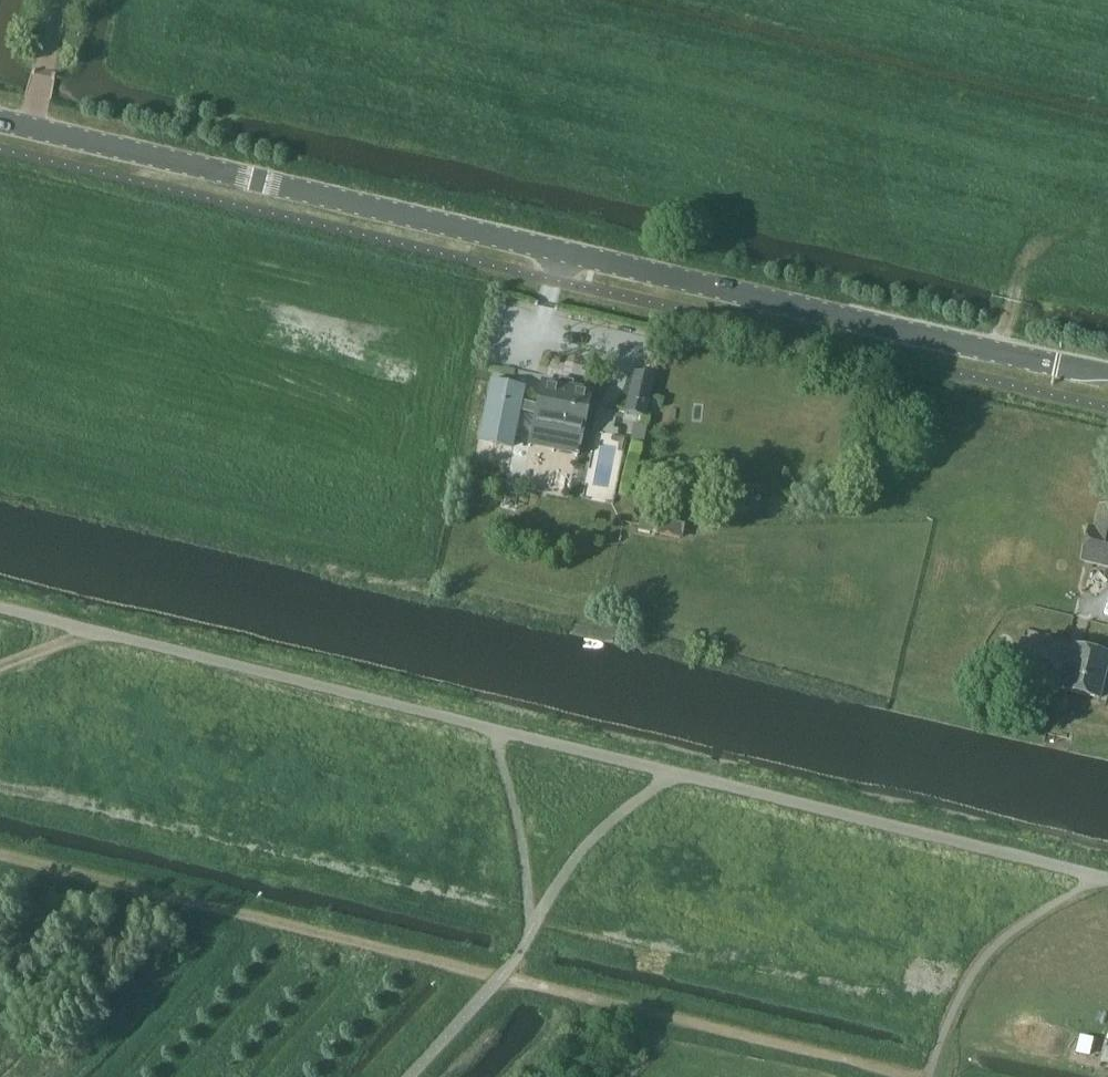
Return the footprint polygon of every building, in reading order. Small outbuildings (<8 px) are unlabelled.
[(643,418),(653,378),(635,374),(625,413),(643,418)] [(583,427),(590,392),(543,382),(536,417),(583,427)] [(646,428),(635,425),(631,440),(642,443),(646,428)] [(1101,509),(1095,530),(1091,529),(1083,561),(1107,568),(1107,511),(1101,509)] [(658,533),(681,537),(683,526),(660,521),(658,533)] [(1107,664),(1107,658),(1077,650),(1076,654),(1023,640),(1014,676),(1067,690),(1099,699),(1107,664)]
